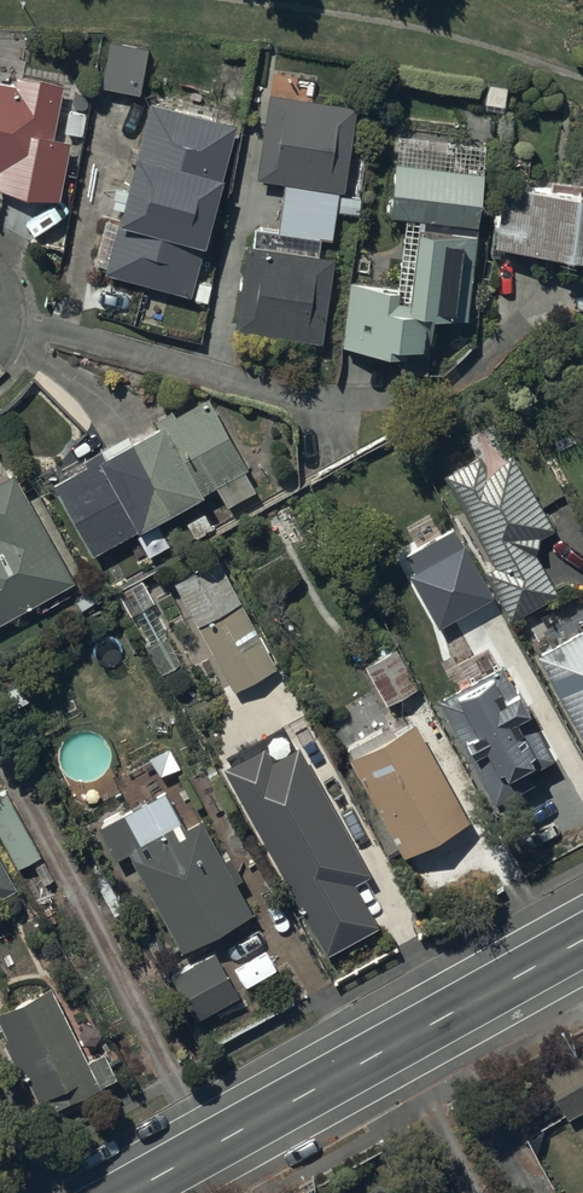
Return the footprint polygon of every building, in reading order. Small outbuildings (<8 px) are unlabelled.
[(148,40),(106,33),(99,83),(141,89),(148,40)] [(0,74),(0,181),(59,192),(71,128),(78,130),(85,92),(71,89),(72,79),(18,69),(16,77),(0,74)] [(344,185),(356,99),(269,87),(258,171),(287,175),(280,226),(256,223),(254,240),(246,239),(234,324),(323,335),(334,250),(319,248),(321,232),(332,234),(336,205),(358,208),(360,192),(339,189),(339,185),(344,185)] [(235,116),(150,93),(105,265),(190,287),(235,116)] [(399,126),(389,205),(477,218),(486,139),(399,126)] [(582,251),(582,183),(507,174),(499,241),(582,251)] [(399,282),(351,277),(344,339),(428,349),(434,302),(466,306),(475,229),(424,223),(415,293),(398,291),(399,282)] [(63,469),(53,474),(94,547),(139,522),(137,518),(196,486),(198,489),(216,478),(228,500),(255,484),(243,462),(247,459),(208,389),(174,407),(172,402),(154,412),(155,415),(97,447),(99,449),(85,457),(82,451),(60,463),(63,469)] [(500,452),(492,439),(444,469),(494,559),(484,564),(511,613),(556,588),(533,545),(538,536),(539,529),(553,522),(512,445),(500,452)] [(75,577),(15,465),(0,473),(0,617),(75,577)] [(411,573),(439,625),(493,595),(464,541),(461,543),(455,530),(407,556),(415,571),(411,573)] [(219,551),(174,576),(233,685),(279,660),(219,551)] [(536,646),(582,732),(582,621),(536,646)] [(395,639),(363,657),(386,697),(418,679),(395,639)] [(457,680),(438,690),(492,796),(533,774),(528,764),(553,751),(527,700),(530,698),(519,676),(503,684),(485,648),(450,666),(457,680)] [(353,746),(348,748),(404,848),(470,812),(414,712),(383,729),(380,722),(349,739),(353,746)] [(264,740),(223,764),(329,949),(378,921),(361,891),(363,890),(356,878),(370,870),(299,741),(274,757),(264,740)] [(165,784),(98,821),(114,852),(128,844),(179,942),(252,904),(235,873),(241,870),(231,852),(225,855),(202,810),(183,819),(165,784)] [(4,785),(0,787),(0,833),(17,863),(40,851),(4,785)] [(16,883),(0,853),(0,892),(16,883)] [(215,946),(171,969),(194,1013),(238,990),(215,946)] [(0,1004),(0,1018),(7,1032),(2,1034),(20,1070),(26,1067),(44,1105),(116,1070),(104,1045),(87,1053),(50,979),(0,1004)] [(538,1063),(567,1112),(582,1103),(582,1038),(582,1037),(538,1063)]
